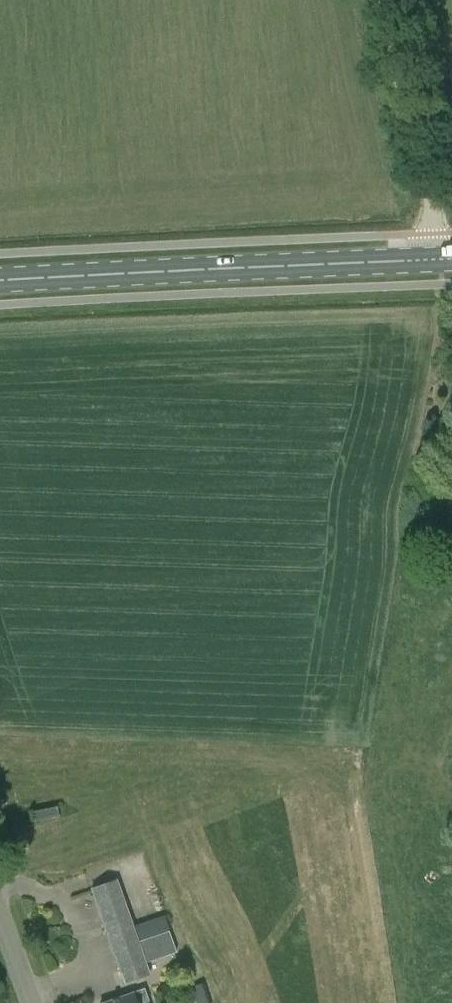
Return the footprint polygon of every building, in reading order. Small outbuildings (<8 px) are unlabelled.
[(35,823),(60,818),(58,807),(33,812),(35,823)] [(117,882),(112,883),(92,890),(125,983),(150,975),(146,964),(141,949),(117,882)] [(141,949),(146,964),(175,953),(170,939),(141,949)] [(204,1000),(202,993),(205,991),(203,983),(191,987),(197,1002),(209,1002),(208,999),(204,1000)] [(133,994),(108,1002),(136,1002),(133,994)]
